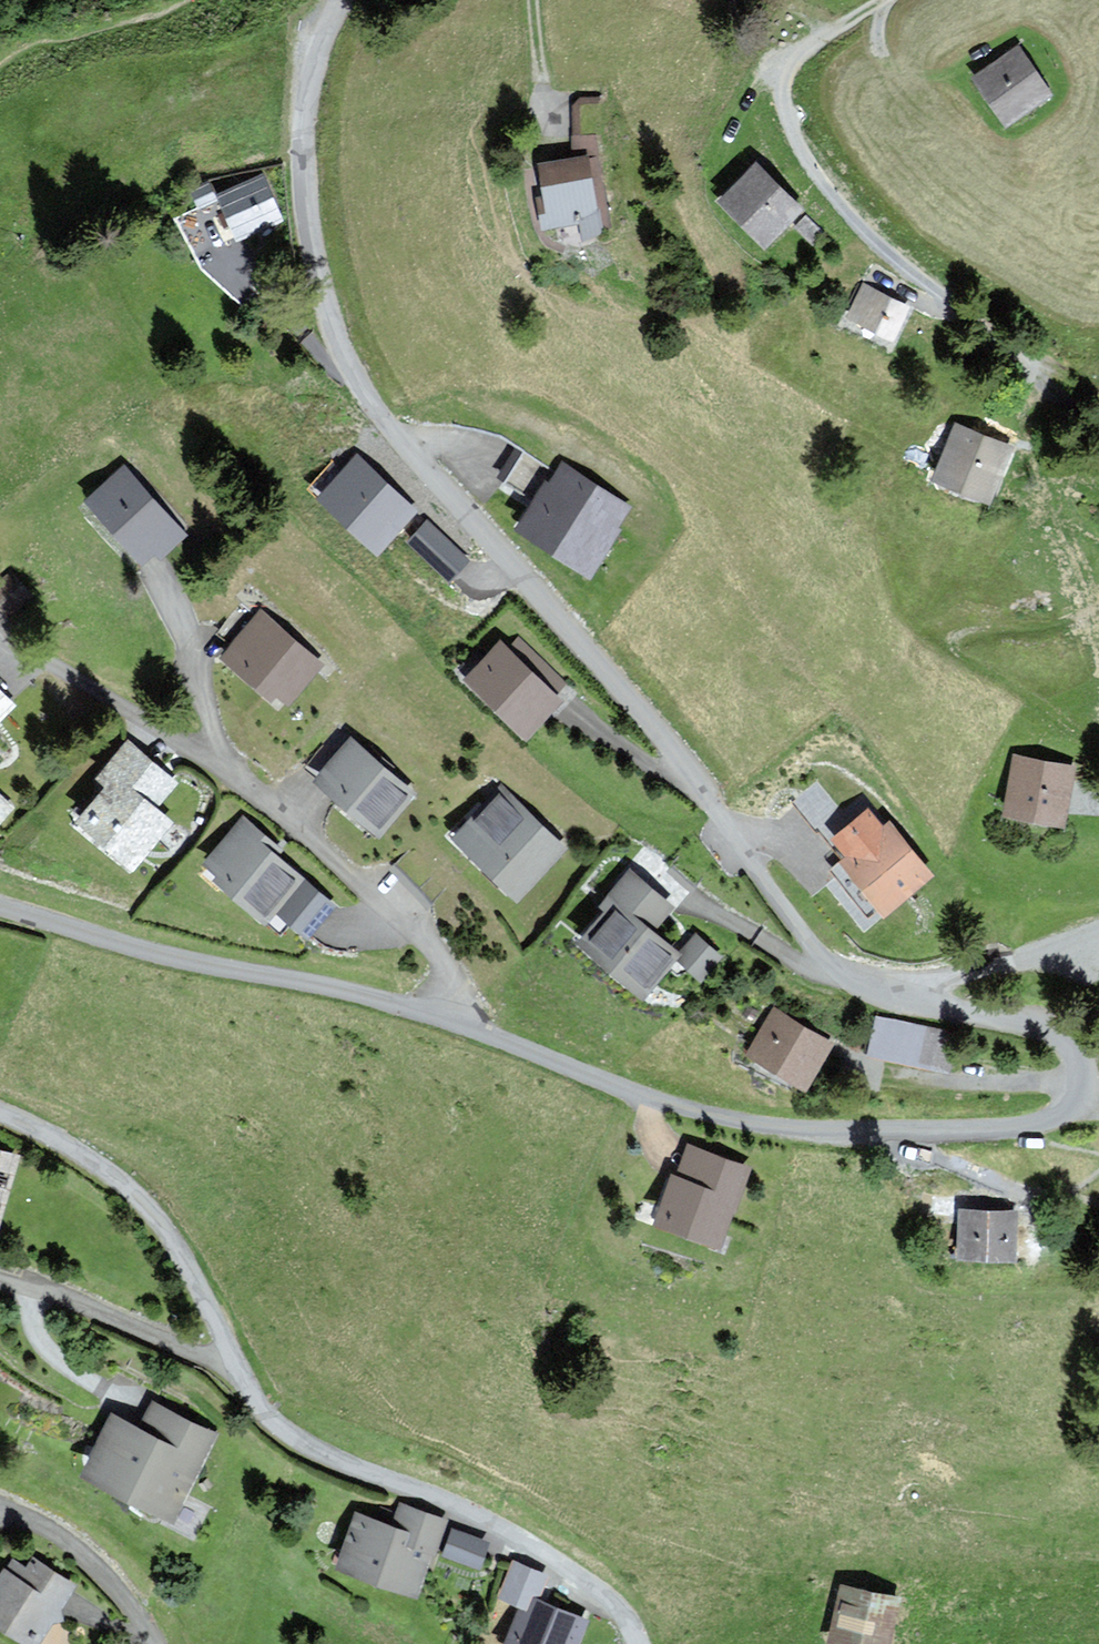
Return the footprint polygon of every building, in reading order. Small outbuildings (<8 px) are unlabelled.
[(1048,94),(1019,49),(976,76),(1005,121),(1048,94)] [(581,220),(583,232),(608,228),(594,136),(574,139),(577,159),(542,164),(547,197),(540,199),(544,226),(581,220)] [(799,209),(756,166),(722,200),(765,243),(799,209)] [(279,221),(261,177),(220,194),(238,237),(279,221)] [(906,307),(865,287),(851,315),(892,335),(906,307)] [(988,498),(1010,448),(957,425),(935,476),(988,498)] [(523,449),(506,477),(526,489),(543,461),(523,449)] [(629,507),(564,466),(552,485),(547,482),(518,527),(588,571),(629,507)] [(183,535),(126,468),(89,500),(142,560),(154,550),(159,556),(183,535)] [(377,533),(400,507),(358,470),(335,495),(377,533)] [(407,535),(449,575),(471,553),(428,513),(407,535)] [(11,574),(0,583),(0,604),(10,614),(31,596),(11,574)] [(320,663),(261,614),(224,658),(270,696),(274,691),(287,702),(320,663)] [(563,685),(519,640),(508,651),(501,644),(468,677),(525,735),(558,702),(553,696),(563,685)] [(0,694),(0,716),(11,705),(0,694)] [(411,793),(351,740),(317,779),(376,832),(411,793)] [(174,784),(128,745),(97,781),(105,789),(76,823),(130,868),(168,823),(152,810),(174,784)] [(1072,767),(1015,758),(1006,814),(1063,824),(1072,767)] [(563,848),(501,788),(455,836),(517,895),(563,848)] [(928,875),(888,826),(882,831),(867,813),(835,839),(850,856),(843,862),(884,911),(928,875)] [(274,846),(243,819),(207,861),(221,874),(217,879),(264,920),(275,907),(307,935),(331,907),(268,853),(274,846)] [(670,906),(631,872),(602,905),(608,910),(582,941),(642,994),(676,956),(701,977),(719,957),(696,936),(679,955),(650,929),(670,906)] [(829,1044),(775,1011),(749,1052),(803,1085),(829,1044)] [(954,1036),(879,1019),(871,1053),(947,1069),(954,1036)] [(746,1168),(688,1147),(676,1178),(673,1177),(657,1223),(718,1245),(746,1168)] [(0,1154),(0,1213),(16,1159),(0,1154)] [(1016,1213),(961,1212),(961,1256),(1015,1257),(1016,1213)] [(87,1473),(171,1518),(215,1436),(157,1405),(142,1433),(116,1419),(87,1473)] [(445,1521),(401,1505),(393,1528),(358,1515),(340,1567),(416,1594),(432,1550),(434,1551),(445,1521)] [(486,1544),(452,1533),(445,1554),(479,1565),(486,1544)] [(33,1560),(26,1571),(12,1561),(0,1580),(0,1624),(31,1643),(34,1643),(72,1585),(33,1560)] [(843,1587),(830,1643),(836,1643),(888,1643),(898,1599),(843,1587)] [(526,1596),(507,1643),(577,1643),(586,1621),(526,1596)]
